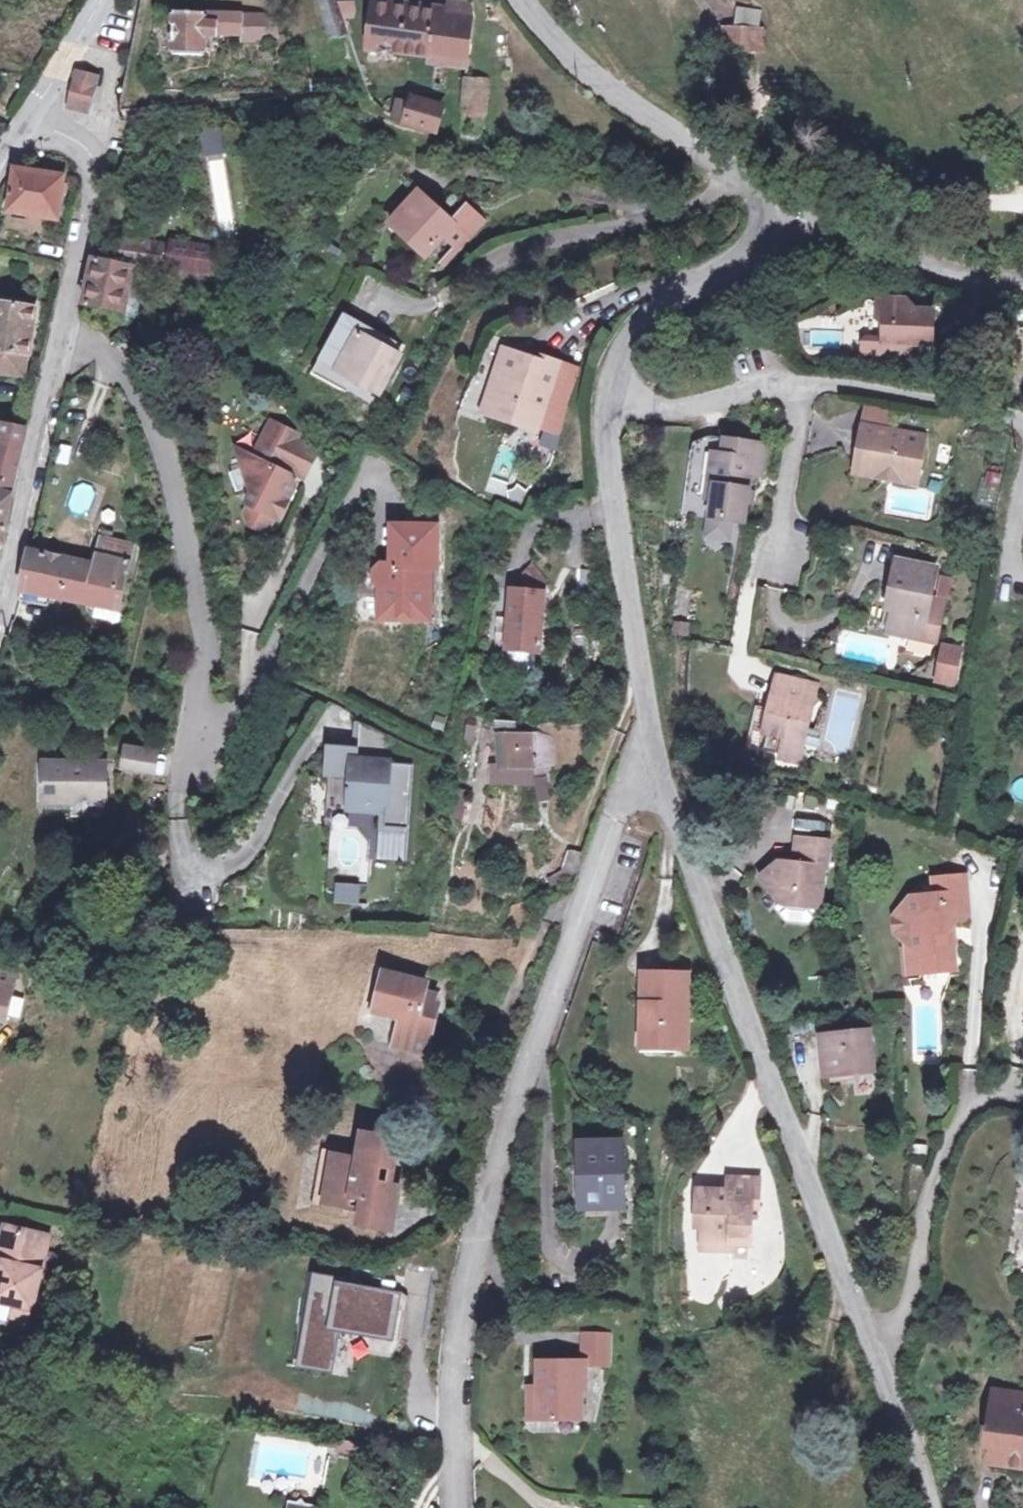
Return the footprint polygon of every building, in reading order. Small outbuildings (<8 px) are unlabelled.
[(315,23),(330,18),(324,0),(308,6),(315,23)] [(336,18),(352,11),(348,0),(330,0),(336,18)] [(464,60),(468,15),(465,6),(445,3),(444,14),(369,4),(364,51),(376,52),(377,57),(380,59),(383,60),(387,60),(390,58),(392,53),(464,60)] [(760,9),(732,6),(730,25),(717,25),(715,50),(764,53),(765,28),(758,27),(760,9)] [(212,33),(214,28),(212,25),(206,21),(204,8),(169,7),(169,56),(200,57),(204,37),(212,33)] [(241,29),(242,10),(204,8),(206,21),(212,25),(214,28),(241,29)] [(242,10),(241,29),(266,30),(266,11),(242,10)] [(330,18),(315,23),(323,42),(337,37),(330,18)] [(74,73),(73,81),(96,85),(97,78),(74,73)] [(487,81),(465,80),(464,118),(486,119),(487,81)] [(69,98),(92,103),(96,85),(73,81),(69,98)] [(90,114),(92,103),(69,98),(67,110),(90,114)] [(396,117),(434,130),(438,105),(406,99),(404,108),(396,106),(396,117)] [(202,129),(204,155),(223,153),(221,128),(202,129)] [(211,160),(215,204),(229,203),(226,159),(211,160)] [(11,214),(52,221),(59,181),(17,175),(11,214)] [(429,187),(397,217),(409,230),(414,226),(434,248),(451,232),(461,243),(465,246),(491,222),(481,212),(475,217),(470,212),(461,221),(429,187)] [(476,207),(470,212),(475,217),(481,212),(476,207)] [(414,226),(409,230),(430,252),(434,248),(414,226)] [(122,242),(120,260),(135,263),(135,260),(174,268),(174,265),(175,240),(134,234),(122,242)] [(220,242),(175,240),(174,265),(219,268),(220,242)] [(465,246),(461,243),(445,258),(449,262),(465,246)] [(120,260),(92,254),(85,292),(128,303),(135,263),(120,260)] [(912,344),(932,345),(933,313),(915,312),(909,304),(905,307),(899,301),(881,300),(880,319),(886,326),(886,343),(912,344)] [(0,303),(0,376),(28,377),(31,351),(35,351),(39,306),(0,303)] [(340,325),(336,334),(387,359),(392,350),(340,325)] [(387,359),(336,334),(319,367),(316,372),(350,389),(352,383),(379,397),(396,363),(387,359)] [(912,344),(886,343),(865,342),(865,356),(912,358),(912,344)] [(499,350),(486,385),(491,397),(486,414),(506,422),(509,415),(530,422),(534,412),(556,420),(573,371),(534,357),(533,362),(499,350)] [(476,410),(486,414),(491,397),(486,385),(476,410)] [(255,441),(237,430),(246,481),(237,501),(240,513),(258,523),(267,508),(271,510),(290,477),(285,463),(280,460),(284,454),(294,438),(280,429),(287,417),(274,409),(255,441)] [(509,415),(506,422),(528,429),(529,426),(550,434),(556,420),(534,412),(530,422),(509,415)] [(862,412),(860,428),(883,431),(885,413),(862,412)] [(301,426),(287,417),(280,429),(294,438),(298,430),(301,426)] [(0,459),(0,492),(16,495),(31,426),(0,421),(0,440),(3,441),(0,459)] [(883,431),(860,428),(856,451),(859,452),(857,476),(916,483),(921,436),(883,431)] [(298,430),(294,438),(284,454),(298,463),(312,439),(298,430)] [(759,479),(764,448),(722,442),(721,458),(689,455),(682,519),(709,522),(706,540),(728,543),(730,524),(742,526),(749,480),(759,479)] [(16,495),(0,492),(0,541),(5,542),(16,495)] [(404,600),(426,599),(426,561),(433,559),(433,521),(390,521),(390,561),(375,565),(375,579),(380,583),(380,606),(404,607),(404,600)] [(34,551),(24,590),(124,608),(136,541),(108,536),(103,563),(34,551)] [(532,564),(528,586),(544,589),(546,576),(532,564)] [(932,573),(888,566),(883,596),(881,596),(876,632),(883,633),(882,638),(937,646),(943,605),(927,603),(932,573)] [(504,643),(536,649),(544,589),(528,586),(512,584),(504,643)] [(380,615),(426,612),(426,599),(404,600),(404,607),(380,606),(380,615)] [(534,668),(536,649),(504,643),(501,663),(534,668)] [(955,683),(959,649),(942,647),(938,680),(955,683)] [(808,693),(769,684),(757,741),(761,742),(758,759),(774,762),(773,766),(792,771),(794,760),(809,763),(815,739),(799,736),(808,693)] [(473,713),(470,723),(480,726),(483,716),(473,713)] [(352,743),(327,741),(324,770),(346,772),(343,808),(379,811),(378,825),(402,827),(408,762),(384,760),(387,735),(354,721),(352,743)] [(494,730),(493,779),(529,779),(529,747),(515,746),(513,732),(494,730)] [(136,763),(141,741),(129,738),(122,760),(136,763)] [(157,746),(141,741),(136,763),(151,767),(157,746)] [(47,796),(74,797),(84,787),(92,797),(105,798),(106,780),(110,777),(105,775),(105,766),(94,766),(89,760),(48,759),(47,796)] [(84,787),(74,797),(79,805),(92,797),(84,787)] [(452,790),(450,816),(464,817),(465,790),(452,790)] [(838,847),(806,843),(803,864),(807,869),(795,878),(786,867),(768,881),(788,907),(825,912),(831,873),(834,874),(838,847)] [(562,872),(576,875),(581,853),(566,850),(562,872)] [(333,883),(333,905),(359,905),(359,883),(333,883)] [(917,958),(919,979),(951,976),(950,948),(944,949),(944,941),(950,935),(962,933),(969,924),(966,887),(934,890),(935,904),(910,906),(892,925),(894,938),(905,948),(917,958)] [(825,919),(825,912),(788,907),(782,911),(792,924),(813,927),(825,919)] [(909,980),(919,979),(917,958),(905,948),(909,980)] [(3,1008),(16,965),(0,961),(0,1007),(3,1008)] [(687,963),(635,966),(639,1037),(691,1035),(687,963)] [(380,966),(370,1005),(392,1010),(388,1043),(423,1050),(435,996),(423,994),(426,973),(416,970),(415,975),(380,966)] [(861,1032),(812,1037),(816,1078),(865,1074),(861,1032)] [(349,1151),(330,1146),(320,1195),(355,1203),(352,1219),(383,1226),(393,1181),(379,1177),(388,1135),(354,1127),(349,1151)] [(613,1144),(572,1144),(571,1199),(612,1199),(613,1144)] [(755,1201),(756,1172),(727,1172),(726,1192),(716,1191),(715,1186),(697,1186),(696,1225),(701,1225),(702,1245),(729,1245),(730,1239),(746,1240),(746,1202),(755,1201)] [(31,1301),(46,1226),(2,1217),(0,1229),(0,1294),(15,1297),(31,1301)] [(349,1276),(314,1270),(308,1299),(310,1313),(305,1314),(307,1329),(302,1329),(304,1344),(300,1344),(301,1362),(332,1368),(340,1326),(393,1336),(402,1291),(349,1281),(349,1276)] [(31,1301),(15,1297),(14,1306),(29,1309),(31,1301)] [(591,1358),(542,1355),(538,1409),(587,1412),(591,1358)] [(994,1460),(1008,1462),(1009,1457),(1022,1458),(1022,1418),(1014,1417),(1012,1435),(997,1433),(994,1460)] [(323,1430),(337,1433),(339,1422),(324,1419),(323,1430)] [(312,1503),(278,1494),(274,1507),(311,1507),(312,1503)]
